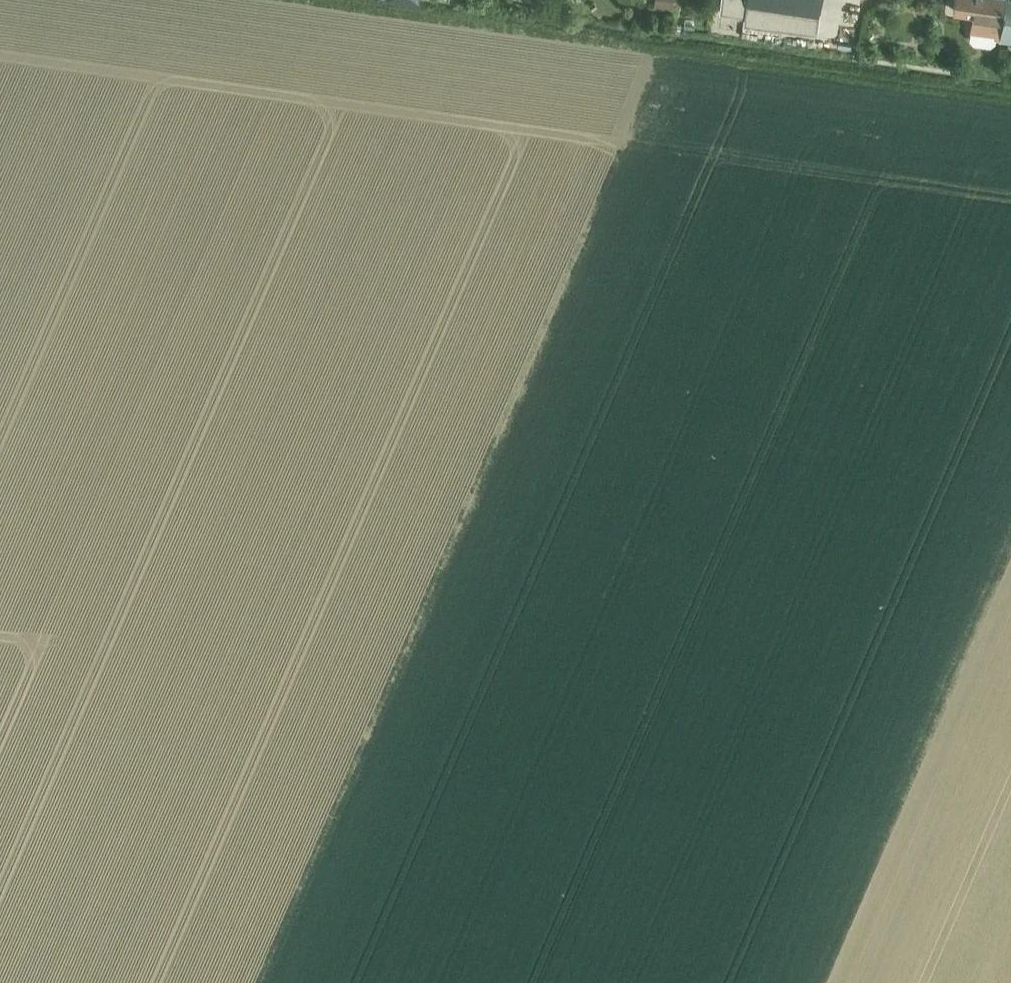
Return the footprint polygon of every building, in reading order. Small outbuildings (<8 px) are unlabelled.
[(817,26),(821,0),(748,0),(746,15),(817,26)] [(971,31),(969,38),(973,44),(990,46),(995,42),(996,39),(1010,41),(1010,0),(953,0),(952,10),(973,13),(971,31)] [(669,23),(668,32),(680,34),(680,24),(669,23)]
